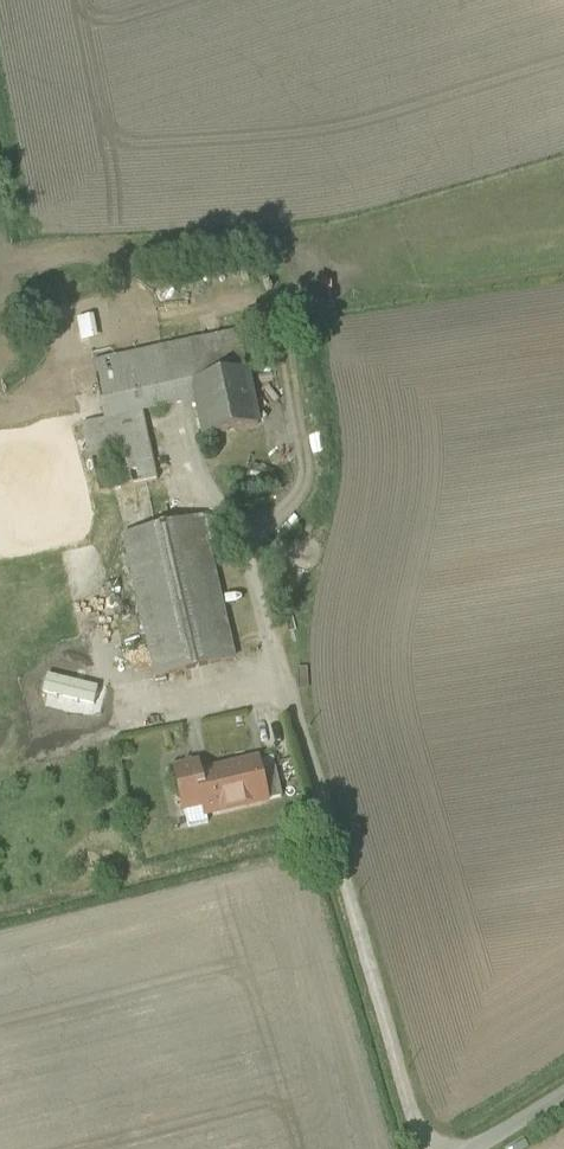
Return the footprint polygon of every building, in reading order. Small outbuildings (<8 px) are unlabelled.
[(67,336),(86,333),(82,309),(63,311),(67,336)] [(196,393),(250,381),(240,333),(93,366),(105,421),(144,413),(192,402),(192,400),(197,399),(196,393)] [(86,425),(105,421),(93,366),(74,370),(86,425)] [(250,381),(196,393),(197,399),(206,438),(259,427),(250,381)] [(101,494),(133,487),(124,446),(150,440),(144,413),(105,421),(86,425),(101,494)] [(124,446),(133,487),(158,481),(150,440),(124,446)] [(202,519),(125,537),(158,677),(235,660),(202,519)] [(257,761),(200,774),(198,765),(197,765),(177,770),(177,769),(176,770),(185,810),(205,805),(207,815),(210,814),(259,803),(267,801),(258,761),(257,761)]
